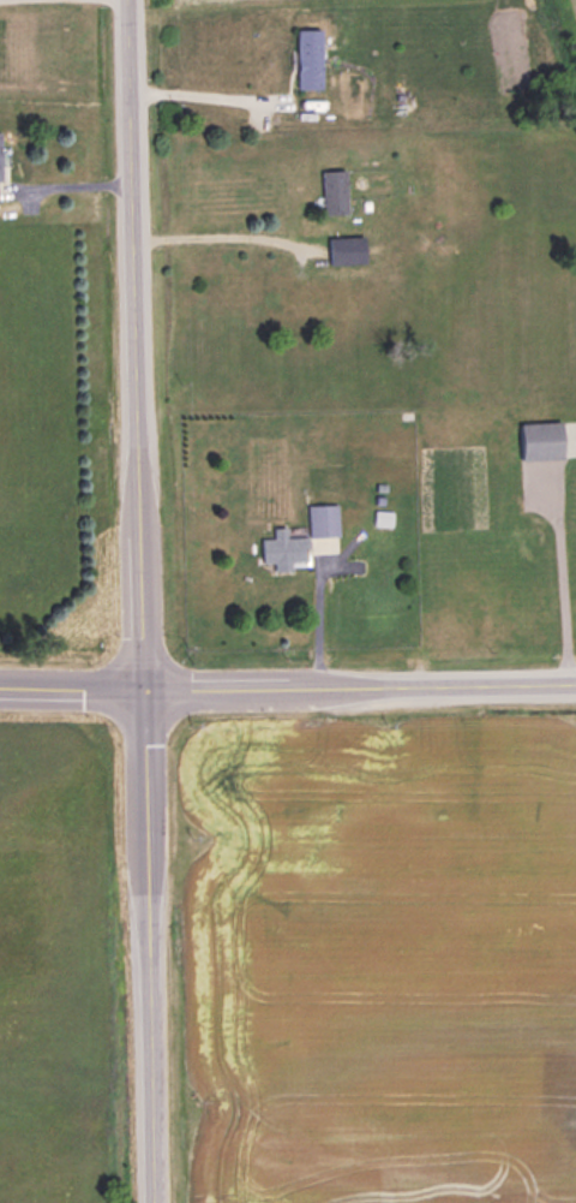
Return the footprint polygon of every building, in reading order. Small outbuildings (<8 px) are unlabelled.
[(299,28),(300,87),(325,87),(324,27),(299,28)] [(348,168),(323,168),(324,211),(349,211),(348,168)] [(330,262),(368,262),(368,235),(330,235),(330,262)] [(567,420),(522,422),(523,459),(568,457),(567,420)] [(340,503),(309,502),(309,525),(275,525),(275,537),(263,537),(262,561),(277,561),(277,569),(294,569),(294,559),(309,559),(309,552),(339,552),(340,503)]
